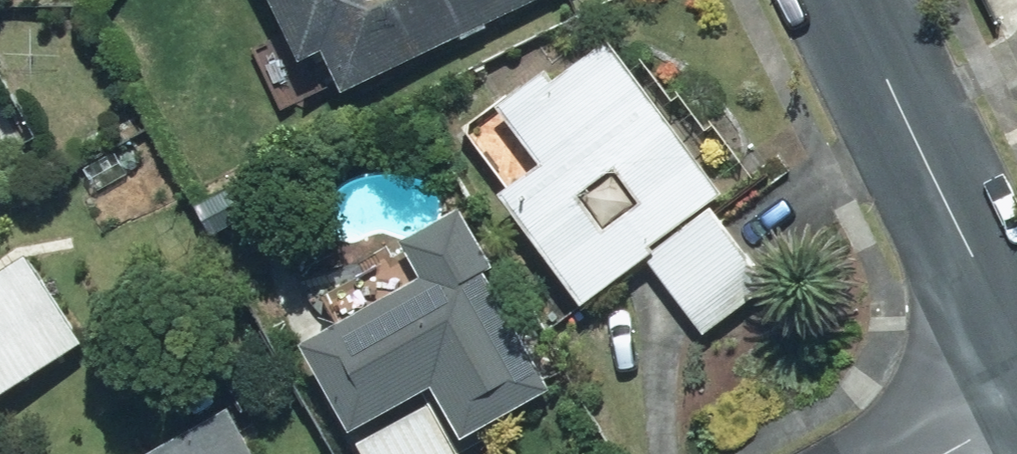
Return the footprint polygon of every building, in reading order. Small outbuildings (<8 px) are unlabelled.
[(301,70),(323,59),(344,103),(565,0),(268,0),(301,70)] [(726,198),(608,46),(556,86),(547,75),(496,114),(538,167),(496,199),(585,314),(649,265),(707,341),(775,289),(713,208),(726,198)] [(304,352),(362,453),(466,453),(562,398),(493,281),(502,276),(463,211),(405,245),(426,281),(304,352)] [(28,261),(0,280),(0,406),(86,348),(28,261)] [(231,417),(166,453),(252,453),(231,417)]
